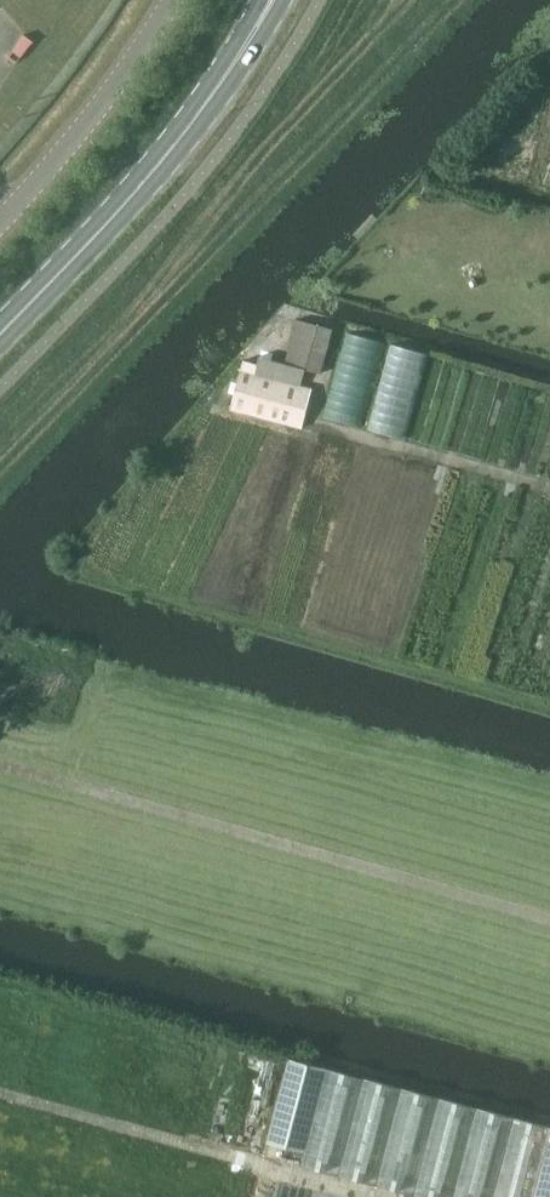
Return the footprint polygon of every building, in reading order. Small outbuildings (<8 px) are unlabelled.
[(300,428),(310,389),(300,386),(305,367),(321,372),(333,327),(296,317),(284,362),(259,355),(256,364),(242,360),(229,409),(300,428)] [(360,424),(387,340),(349,328),(322,411),(360,424)] [(368,425),(407,435),(429,350),(390,340),(368,425)] [(549,1132),(549,1127),(289,1058),(266,1143),(304,1153),(300,1166),(418,1196),(533,1196),(549,1132)] [(533,1196),(549,1196),(549,1132),(533,1196)]
